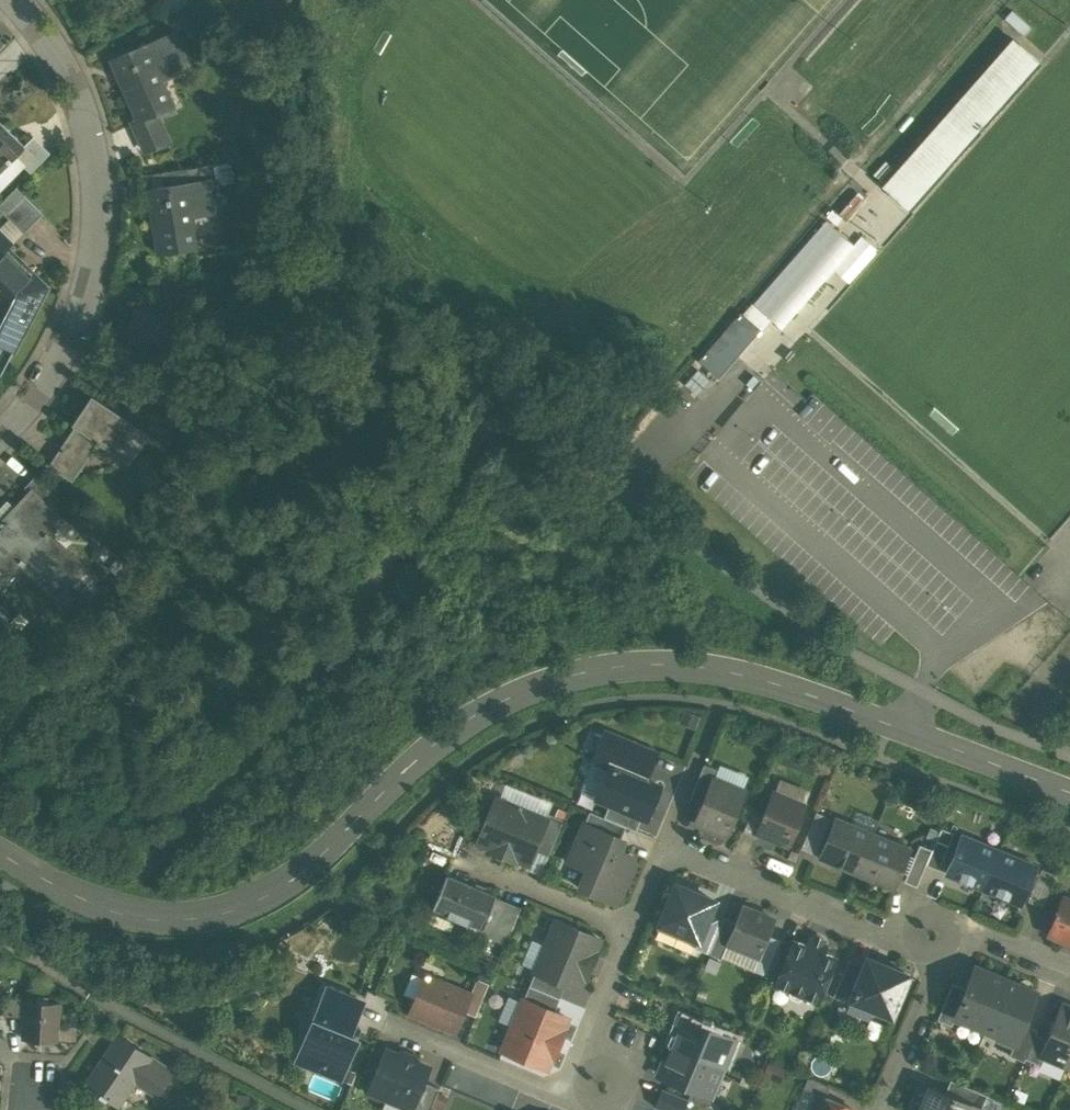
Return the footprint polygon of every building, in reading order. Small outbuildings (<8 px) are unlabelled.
[(1031,28),(1011,10),(1004,18),(1024,36),(1031,28)] [(175,33),(117,59),(126,80),(122,82),(138,120),(139,121),(157,113),(173,106),(158,70),(186,58),(175,33)] [(1019,43),(888,191),(908,209),(1039,60),(1019,43)] [(157,113),(139,121),(138,120),(133,122),(146,151),(169,141),(157,113)] [(0,128),(0,172),(14,157),(25,147),(24,146),(3,125),(0,128)] [(33,137),(24,146),(25,147),(14,157),(30,173),(50,154),(33,137)] [(213,164),(162,172),(165,186),(216,178),(213,164)] [(165,186),(153,188),(157,212),(153,213),(160,254),(196,248),(190,209),(220,204),(216,178),(165,186)] [(16,188),(0,204),(0,210),(24,233),(42,214),(16,188)] [(851,204),(833,224),(841,231),(859,211),(851,204)] [(0,227),(0,289),(9,298),(0,314),(0,333),(18,343),(48,287),(9,249),(16,243),(0,227)] [(816,227),(741,312),(761,330),(767,336),(843,250),(816,227)] [(165,316),(137,311),(127,366),(162,372),(168,339),(186,343),(191,321),(191,320),(165,316)] [(741,312),(727,328),(746,346),(761,330),(741,312)] [(719,376),(746,346),(727,328),(699,359),(719,376)] [(761,364),(755,371),(758,374),(765,367),(761,364)] [(146,434),(93,399),(64,442),(87,458),(101,437),(130,457),(146,434)] [(64,442),(48,466),(71,482),(87,458),(64,442)] [(57,497),(35,477),(25,487),(31,493),(32,492),(48,507),(57,497)] [(48,507),(32,492),(31,493),(5,521),(77,588),(89,576),(45,534),(60,519),(48,507)] [(5,521),(0,526),(0,571),(5,576),(20,560),(64,602),(77,588),(5,521)] [(4,618),(4,619),(8,614),(0,606),(0,623),(4,618)] [(655,753),(605,732),(594,760),(610,767),(597,798),(610,803),(642,816),(646,818),(659,785),(644,779),(655,753)] [(704,764),(690,798),(703,803),(713,779),(714,779),(717,770),(704,764)] [(703,803),(695,822),(726,835),(744,791),(714,779),(713,779),(703,803)] [(804,806),(773,793),(765,813),(757,831),(788,844),(804,806)] [(546,819),(496,799),(478,842),(490,847),(489,850),(515,861),(516,858),(529,863),(534,850),(547,820),(546,819)] [(642,816),(610,803),(604,817),(626,826),(636,830),(642,816)] [(753,808),(743,832),(755,837),(757,831),(765,813),(753,808)] [(604,817),(590,811),(584,823),(621,839),(626,826),(604,817)] [(547,820),(534,850),(548,856),(563,820),(548,813),(546,819),(547,820)] [(872,835),(836,819),(821,856),(857,871),(872,835)] [(621,839),(584,823),(577,840),(578,841),(592,846),(583,867),(587,869),(580,887),(612,901),(620,898),(635,863),(631,856),(616,849),(621,839)] [(909,850),(872,835),(857,871),(894,886),(909,850)] [(999,851),(962,836),(947,873),(984,888),(999,851)] [(578,841),(570,861),(583,867),(592,846),(578,841)] [(920,844),(904,881),(917,886),(932,850),(920,844)] [(1035,866),(999,851),(984,888),(1020,903),(1035,866)] [(496,896),(446,875),(433,908),(448,914),(447,915),(467,924),(468,922),(483,928),(496,897),(496,896)] [(715,900),(676,884),(660,923),(699,939),(701,934),(715,900)] [(521,907),(496,897),(483,928),(481,933),(506,943),(521,907)] [(1064,898),(1049,933),(1069,942),(1069,900),(1064,898)] [(775,919),(742,906),(736,922),(727,942),(728,943),(759,956),(775,919)] [(724,917),(709,953),(721,958),(728,943),(727,942),(736,922),(724,917)] [(556,921),(535,972),(565,984),(579,990),(584,977),(586,978),(597,952),(595,951),(600,939),(556,921)] [(714,939),(701,934),(699,939),(695,947),(708,953),(714,939)] [(780,940),(765,976),(778,981),(793,945),(780,940)] [(807,947),(794,942),(793,945),(778,981),(776,984),(788,989),(805,996),(817,1001),(835,958),(822,953),(825,946),(809,940),(807,947)] [(908,975),(868,958),(864,966),(850,1002),(847,1009),(870,1018),(874,1008),(892,1015),(908,975)] [(864,966),(848,959),(833,996),(850,1002),(864,966)] [(967,989),(955,1016),(986,1028),(1006,980),(976,967),(967,989)] [(565,984),(535,972),(529,985),(560,998),(565,984)] [(470,994),(429,977),(429,976),(428,975),(427,976),(426,976),(411,1012),(455,1031),(464,1011),(470,994)] [(470,994),(464,1011),(475,1016),(489,984),(477,979),(470,994)] [(1006,980),(986,1028),(996,1033),(1016,1041),(1023,1024),(1036,992),(1006,980)] [(967,989),(953,983),(938,1019),(951,1025),(955,1016),(967,989)] [(560,998),(529,985),(524,999),(554,1012),(560,998)] [(363,1002),(327,987),(317,1012),(323,1015),(353,1027),(363,1002)] [(805,996),(788,989),(790,997),(799,1001),(805,996)] [(58,1002),(22,999),(21,1015),(24,1015),(22,1039),(54,1042),(58,1002)] [(554,1012),(524,999),(502,1050),(546,1068),(551,1056),(554,1057),(565,1031),(562,1030),(567,1017),(554,1012)] [(1066,1004),(1062,1006),(1048,1039),(1041,1056),(1042,1056),(1069,1068),(1069,1006),(1066,1004)] [(353,1027),(323,1015),(312,1040),(306,1037),(297,1059),(322,1070),(323,1066),(343,1074),(358,1036),(351,1032),(353,1027)] [(734,1040),(685,1019),(681,1021),(677,1029),(678,1033),(673,1047),(723,1068),(734,1040)] [(1037,1030),(1023,1024),(1016,1041),(1014,1045),(1009,1055),(1024,1061),(1026,1058),(1036,1034),(1037,1030)] [(1016,1041),(996,1033),(998,1038),(1014,1045),(1016,1041)] [(1048,1039),(1036,1034),(1026,1058),(1039,1064),(1042,1056),(1041,1056),(1048,1039)] [(151,1056),(120,1035),(86,1085),(105,1098),(106,1096),(119,1105),(136,1079),(158,1094),(170,1076),(148,1061),(151,1056)] [(723,1068),(673,1047),(667,1061),(663,1063),(660,1071),(661,1076),(711,1096),(723,1068)] [(400,1056),(386,1050),(376,1073),(371,1075),(366,1089),(368,1094),(379,1098),(384,1096),(412,1108),(423,1081),(429,1067),(415,1061),(411,1062),(402,1059),(400,1056)] [(830,1087),(808,1077),(804,1088),(817,1094),(826,1098),(830,1087)] [(986,1095),(951,1080),(946,1093),(981,1107),(986,1095)] [(423,1081),(412,1108),(413,1109),(430,1109),(439,1088),(423,1081)] [(921,1083),(910,1109),(980,1109),(981,1107),(946,1093),(921,1083)] [(662,1088),(655,1106),(664,1109),(684,1109),(688,1099),(662,1088)] [(811,1109),(852,1109),(853,1109),(826,1098),(817,1094),(811,1109)]
